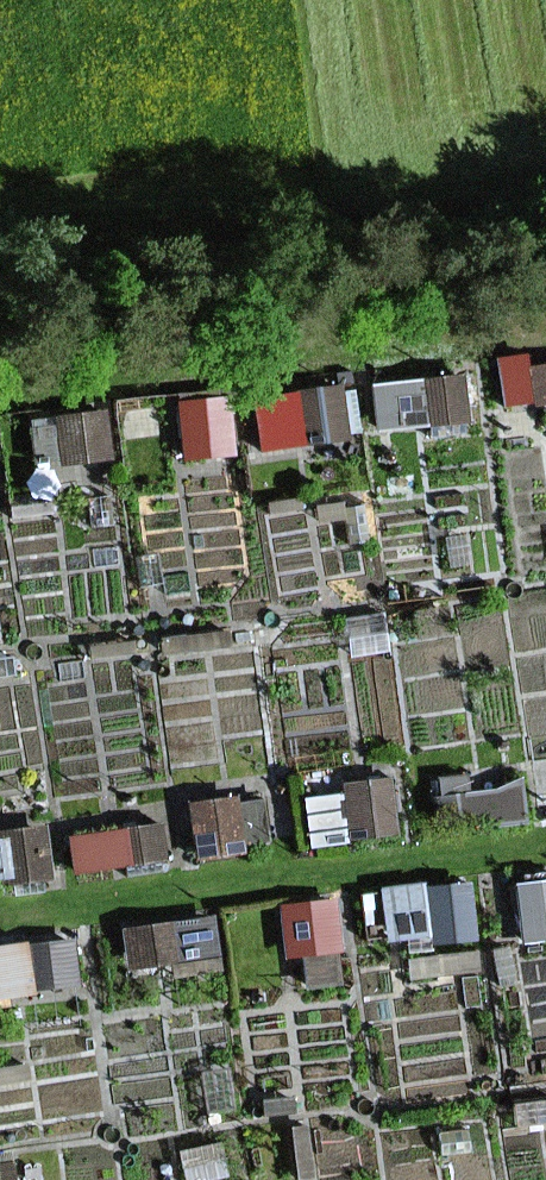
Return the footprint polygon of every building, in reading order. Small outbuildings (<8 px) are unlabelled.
[(510,351),(518,400),(545,396),(545,361),(533,363),(531,348),(510,351)] [(477,368),(408,375),(412,422),(482,415),(477,368)] [(353,378),(263,390),(270,447),(361,435),(353,378)] [(245,395),(191,399),(196,455),(249,451),(245,395)] [(121,408),(66,410),(68,450),(123,447),(121,408)] [(436,789),(442,832),(537,819),(530,772),(484,779),(482,763),(441,769),(444,788),(436,789)] [(406,772),(357,778),(365,839),(413,833),(406,772)] [(255,842),(254,836),(278,834),(274,795),(250,797),(249,787),(195,793),(202,849),(255,842)] [(351,799),(317,802),(321,843),(355,840),(351,799)] [(58,817),(9,824),(17,876),(65,868),(58,817)] [(170,820),(130,828),(139,868),(179,860),(170,820)] [(451,870),(391,877),(397,932),(457,926),(451,870)] [(529,876),(535,936),(545,934),(545,874),(529,876)] [(354,896),(304,901),(311,972),(361,967),(354,896)] [(223,909),(139,922),(145,964),(229,950),(223,909)] [(0,942),(0,991),(96,977),(89,929),(0,942)]
